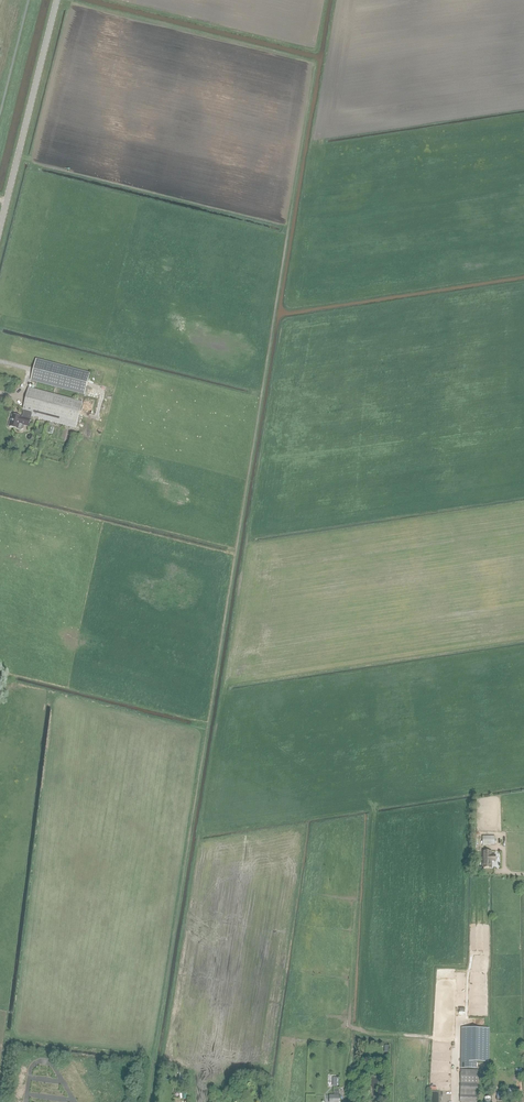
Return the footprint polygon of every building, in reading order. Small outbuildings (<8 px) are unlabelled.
[(84,395),(90,374),(36,359),(30,381),(84,395)] [(8,427),(19,429),(21,430),(23,429),(24,426),(29,427),(31,420),(30,420),(31,416),(76,427),(77,424),(82,403),(29,388),(24,407),(23,410),(24,410),(22,418),(12,415),(11,421),(10,420),(8,427)] [(482,836),(482,845),(495,845),(495,836),(482,836)] [(491,855),(491,851),(482,851),(482,868),(490,868),(489,866),(492,866),(492,861),(495,861),(495,855),(491,855)] [(489,1064),(490,1030),(462,1029),(461,1062),(461,1070),(476,1070),(476,1064),(489,1064)] [(68,1066),(62,1069),(65,1075),(71,1072),(68,1066)] [(478,1070),(476,1070),(461,1070),(460,1101),(461,1101),(477,1101),(478,1070)]
